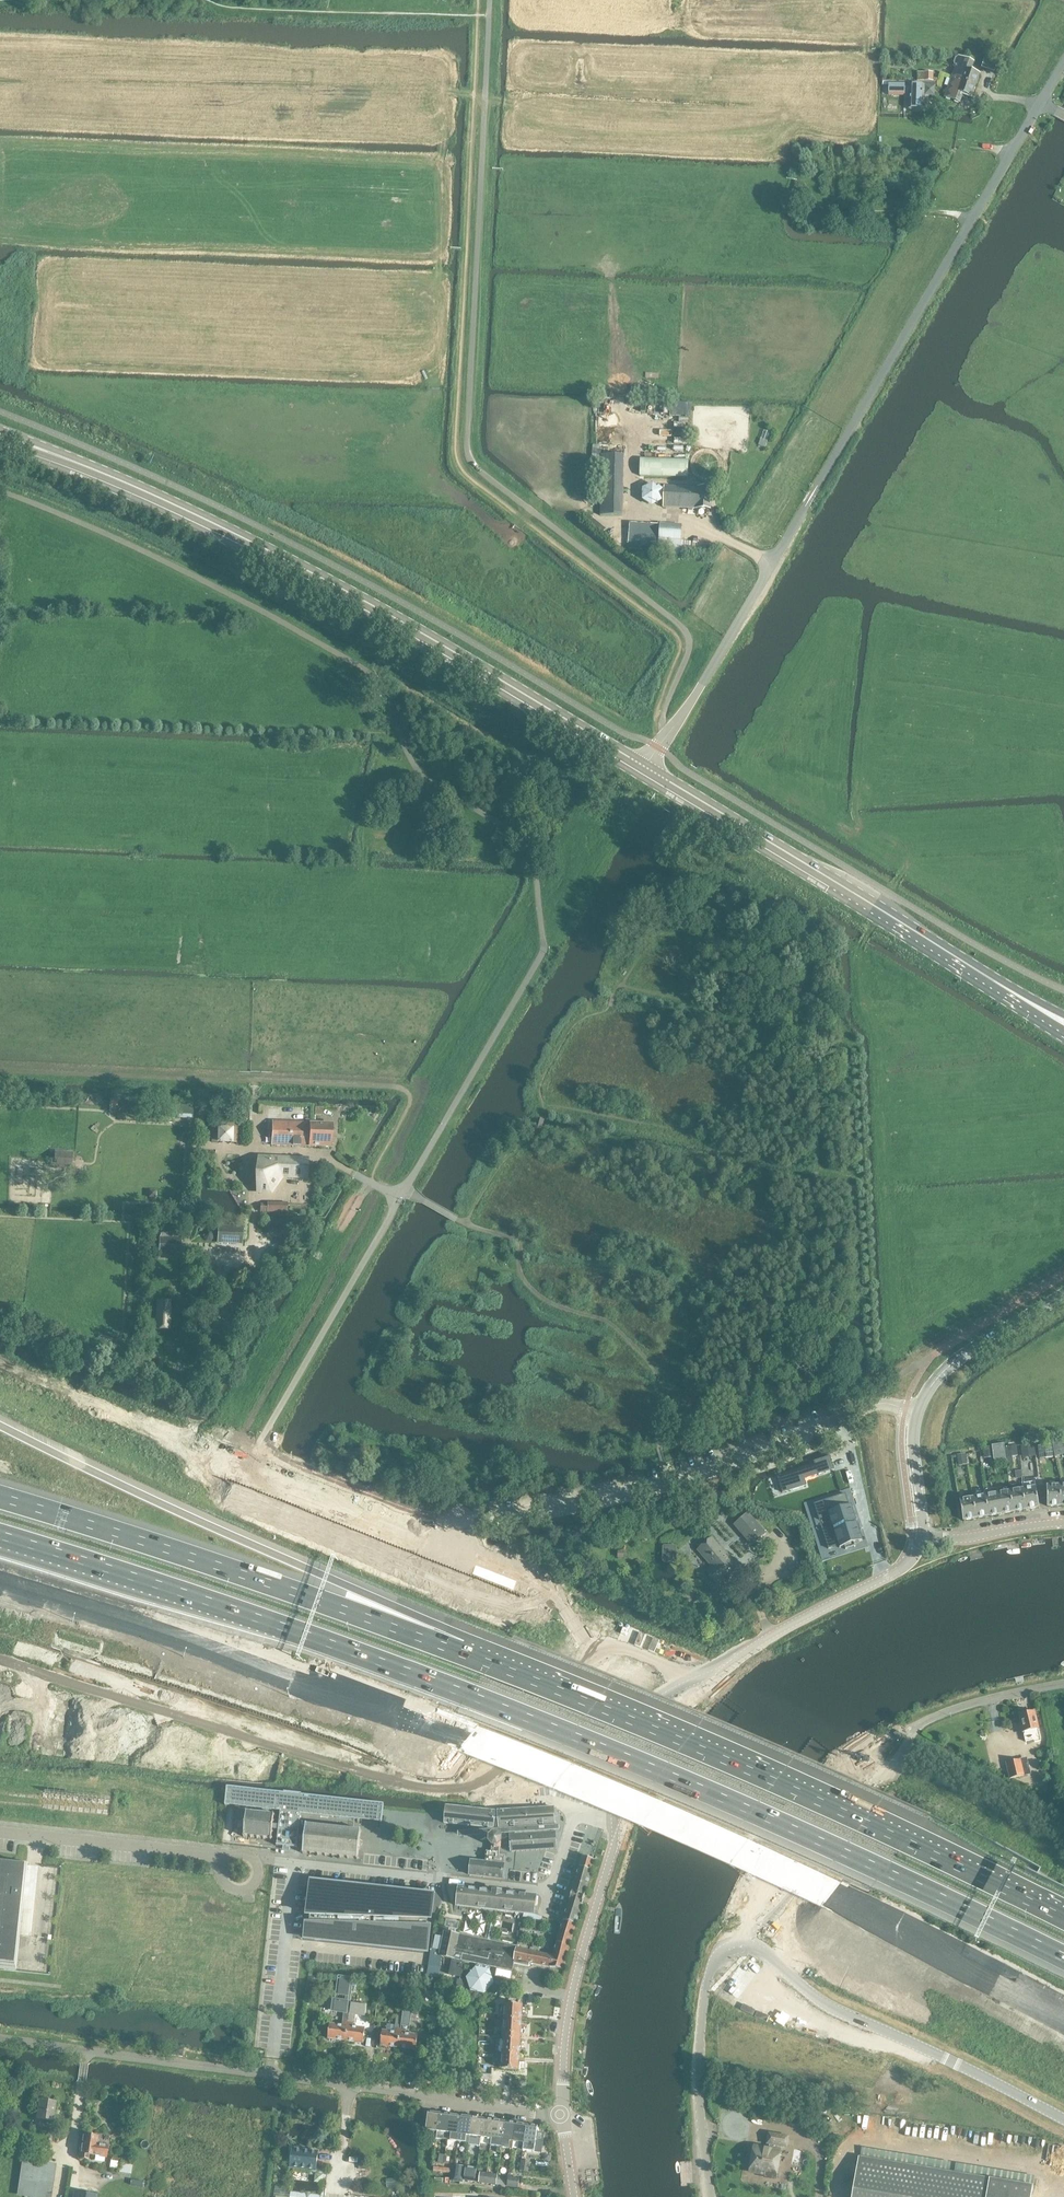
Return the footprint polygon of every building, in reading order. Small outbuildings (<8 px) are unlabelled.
[(895,66),(908,67),(909,57),(896,55),(895,66)] [(959,57),(952,78),(976,86),(980,74),(971,71),(974,62),(959,57)] [(985,58),(982,65),(981,68),(994,73),(998,63),(985,58)] [(934,81),(934,72),(925,72),(925,81),(934,81)] [(972,97),(976,86),(952,78),(945,98),(960,103),(963,94),(972,97)] [(911,82),(911,106),(926,106),(927,83),(911,82)] [(904,94),(905,86),(889,85),(889,93),(904,94)] [(600,515),(622,516),(623,456),(601,455),(600,515)] [(639,475),(681,477),(682,465),(639,463),(639,475)] [(663,502),(664,490),(654,484),(643,489),(643,501),(653,507),(663,502)] [(697,488),(664,486),(664,490),(663,502),(663,507),(663,508),(663,507),(696,509),(697,509),(710,510),(711,489),(698,488),(697,488)] [(660,524),(660,525),(629,523),(629,530),(625,529),(624,538),(628,538),(628,543),(642,544),(641,545),(659,547),(658,553),(679,555),(679,552),(690,553),(691,541),(680,541),(681,526),(660,524)] [(193,1117),(193,1105),(174,1104),(174,1116),(193,1117)] [(333,1124),(312,1123),(272,1122),(272,1145),(332,1147),(333,1124)] [(213,1143),(240,1144),(241,1124),(214,1123),(213,1143)] [(55,1151),(54,1166),(72,1167),(72,1152),(55,1151)] [(308,1157),(257,1155),(256,1194),(271,1195),(282,1179),(307,1180),(308,1157)] [(280,1205),(273,1205),(267,1205),(267,1212),(286,1212),(287,1204),(280,1203),(280,1205)] [(237,1241),(241,1241),(242,1227),(218,1226),(218,1242),(236,1243),(237,1241)] [(181,1253),(181,1241),(181,1239),(159,1238),(159,1252),(181,1253)] [(170,1329),(171,1301),(157,1301),(156,1329),(170,1329)] [(1053,1444),(1055,1455),(1063,1454),(1063,1442),(1053,1444)] [(1021,1445),(1023,1457),(1036,1456),(1034,1443),(1021,1445)] [(1007,1458),(1005,1447),(1005,1444),(992,1446),(993,1456),(994,1461),(1007,1459),(1007,1458)] [(1052,1444),(1039,1445),(1040,1458),(1053,1457),(1052,1444)] [(1017,1445),(1005,1447),(1007,1458),(1019,1456),(1017,1445)] [(993,1456),(992,1446),(983,1447),(984,1458),(993,1456)] [(957,1456),(958,1463),(966,1462),(965,1454),(957,1456)] [(830,1456),(814,1462),(817,1473),(823,1471),(823,1472),(834,1469),(830,1456)] [(800,1469),(777,1477),(782,1493),(805,1486),(800,1469)] [(1026,1510),(1022,1489),(1022,1485),(1009,1486),(1010,1491),(1014,1512),(1026,1510)] [(1014,1512),(1010,1491),(1009,1486),(997,1488),(998,1493),(997,1494),(1001,1514),(1014,1512)] [(1061,1506),(1060,1486),(1047,1486),(1047,1507),(1061,1506)] [(1035,1487),(1022,1489),(1026,1510),(1039,1508),(1035,1487)] [(815,1504),(814,1504),(814,1505),(819,1519),(819,1520),(820,1520),(827,1518),(830,1528),(825,1529),(824,1529),(825,1532),(830,1546),(830,1548),(828,1549),(828,1550),(832,1548),(839,1546),(839,1548),(844,1547),(846,1550),(855,1547),(854,1544),(863,1541),(851,1505),(849,1506),(845,1494),(843,1495),(835,1498),(835,1497),(834,1498),(825,1501),(824,1501),(815,1504)] [(1001,1514),(997,1494),(985,1496),(989,1516),(1001,1514)] [(989,1516),(985,1496),(973,1498),(976,1518),(989,1516)] [(976,1518),(973,1498),(960,1500),(963,1521),(976,1518)] [(765,1533),(752,1519),(748,1513),(734,1525),(739,1530),(752,1545),(765,1533)] [(729,1578),(740,1569),(738,1567),(734,1562),(725,1551),(723,1552),(721,1549),(712,1538),(698,1550),(712,1567),(706,1572),(718,1586),(728,1577),(729,1578)] [(664,1547),(664,1558),(675,1558),(675,1547),(664,1547)] [(1041,1741),(1039,1730),(1034,1711),(1019,1715),(1023,1733),(1025,1742),(1033,1740),(1034,1743),(1041,1741)] [(1020,1759),(1006,1762),(1010,1778),(1023,1775),(1020,1759)] [(300,1812),(358,1819),(381,1821),(383,1807),(383,1804),(228,1787),(226,1804),(281,1810),(280,1825),(273,1824),(272,1828),(279,1829),(278,1845),(283,1846),(290,1847),(290,1846),(296,1847),(297,1840),(304,1841),(304,1837),(297,1836),(300,1812)] [(494,1828),(495,1812),(494,1811),(494,1812),(453,1807),(447,1807),(446,1806),(446,1808),(446,1809),(445,1822),(444,1822),(444,1823),(445,1823),(483,1827),(494,1828)] [(554,1819),(554,1818),(554,1813),(554,1812),(554,1808),(554,1807),(553,1808),(553,1807),(552,1807),(552,1808),(548,1808),(548,1807),(547,1807),(547,1808),(543,1808),(542,1808),(538,1809),(538,1808),(537,1808),(537,1809),(534,1809),(533,1808),(533,1809),(529,1809),(528,1809),(524,1810),(524,1809),(523,1809),(523,1810),(519,1810),(519,1809),(518,1809),(518,1810),(514,1810),(513,1810),(509,1811),(509,1810),(508,1810),(508,1811),(504,1811),(504,1810),(503,1810),(503,1811),(499,1811),(498,1811),(497,1811),(497,1812),(495,1812),(494,1828),(483,1827),(483,1831),(473,1832),(473,1836),(495,1834),(494,1838),(495,1838),(496,1838),(497,1838),(498,1838),(499,1839),(499,1834),(515,1833),(515,1834),(549,1832),(549,1831),(554,1830),(554,1826),(549,1827),(549,1825),(549,1824),(553,1824),(554,1824),(555,1824),(555,1823),(554,1820),(555,1820),(555,1819),(554,1819)] [(272,1828),(273,1824),(273,1822),(274,1822),(274,1821),(273,1820),(274,1816),(275,1816),(275,1814),(274,1814),(274,1813),(273,1813),(273,1814),(267,1813),(267,1812),(266,1812),(266,1813),(261,1813),(261,1812),(260,1812),(259,1813),(254,1812),(254,1811),(253,1811),(253,1812),(247,1811),(246,1810),(246,1812),(245,1812),(245,1813),(246,1813),(245,1819),(244,1819),(244,1820),(245,1821),(244,1827),(243,1827),(243,1828),(244,1828),(243,1835),(243,1836),(243,1837),(245,1837),(245,1836),(246,1836),(250,1837),(250,1838),(252,1838),(252,1837),(257,1837),(257,1838),(258,1838),(258,1837),(263,1838),(263,1839),(264,1839),(265,1838),(270,1839),(270,1840),(271,1840),(271,1839),(272,1839),(273,1838),(271,1837),(272,1833),(273,1833),(273,1831),(272,1831),(272,1828)] [(304,1837),(304,1841),(304,1842),(303,1842),(303,1844),(304,1844),(303,1851),(302,1851),(302,1852),(303,1853),(303,1854),(304,1854),(304,1853),(310,1853),(310,1854),(311,1854),(317,1854),(317,1855),(319,1855),(319,1854),(325,1855),(325,1856),(326,1856),(326,1855),(332,1856),(332,1857),(333,1857),(333,1856),(340,1857),(340,1858),(341,1858),(341,1857),(347,1857),(347,1858),(348,1859),(348,1858),(357,1859),(356,1859),(358,1860),(358,1859),(359,1859),(359,1857),(358,1857),(359,1850),(360,1850),(360,1849),(359,1848),(360,1841),(361,1841),(361,1840),(360,1840),(361,1832),(362,1832),(362,1831),(361,1831),(361,1830),(360,1830),(360,1831),(351,1830),(351,1829),(350,1829),(350,1830),(344,1829),(344,1828),(343,1828),(343,1829),(336,1828),(337,1827),(335,1827),(335,1828),(329,1827),(329,1826),(328,1826),(328,1827),(322,1826),(321,1825),(320,1826),(314,1826),(314,1825),(313,1825),(313,1826),(307,1825),(307,1824),(306,1824),(306,1825),(305,1825),(305,1826),(305,1834),(304,1834),(304,1835),(305,1835),(304,1837)] [(556,1833),(556,1832),(555,1832),(554,1832),(550,1832),(549,1832),(515,1834),(515,1835),(511,1835),(510,1835),(509,1835),(509,1836),(510,1836),(510,1843),(510,1844),(511,1851),(510,1851),(511,1852),(511,1851),(511,1852),(512,1852),(512,1851),(516,1851),(516,1852),(517,1852),(517,1851),(521,1851),(522,1851),(526,1850),(526,1851),(527,1851),(527,1850),(531,1850),(531,1851),(532,1851),(532,1850),(536,1850),(541,1849),(541,1850),(541,1849),(545,1849),(545,1850),(546,1850),(546,1849),(550,1849),(551,1849),(555,1848),(555,1849),(556,1849),(556,1848),(557,1848),(557,1847),(556,1847),(556,1841),(556,1840),(555,1833),(556,1833)] [(500,1839),(499,1839),(498,1838),(497,1838),(496,1838),(495,1838),(494,1838),(493,1839),(492,1839),(492,1840),(492,1841),(491,1841),(491,1842),(491,1843),(491,1844),(492,1845),(492,1846),(491,1854),(487,1854),(487,1851),(486,1854),(485,1863),(471,1861),(470,1875),(503,1879),(505,1856),(499,1855),(500,1847),(500,1846),(501,1845),(501,1844),(502,1843),(501,1842),(501,1841),(501,1840),(500,1840),(500,1839)] [(582,1856),(577,1874),(590,1878),(595,1860),(582,1856)] [(15,1971),(17,1952),(27,1863),(0,1860),(0,1970),(15,1971)] [(590,1878),(577,1874),(572,1892),(585,1896),(590,1878)] [(420,1919),(421,1897),(357,1890),(357,1885),(310,1880),(306,1915),(311,1916),(309,1924),(305,1923),(303,1939),(428,1952),(431,1927),(416,1927),(417,1919),(420,1919)] [(535,1895),(535,1896),(460,1887),(459,1887),(459,1888),(457,1905),(457,1906),(458,1906),(519,1913),(533,1914),(534,1914),(534,1913),(535,1896),(536,1896),(536,1895),(535,1895)] [(572,1892),(567,1908),(580,1912),(585,1896),(572,1892)] [(567,1908),(563,1921),(576,1925),(580,1912),(567,1908)] [(447,1920),(446,1926),(458,1929),(460,1922),(447,1920)] [(563,1921),(560,1931),(573,1935),(575,1925),(576,1925),(563,1921)] [(560,1931),(555,1949),(567,1953),(573,1935),(560,1931)] [(517,1947),(444,1932),(439,1956),(455,1959),(455,1960),(452,1960),(449,1974),(462,1977),(465,1962),(457,1961),(458,1960),(482,1965),(482,1966),(476,1964),(473,1981),(487,1984),(490,1967),(484,1966),(485,1965),(507,1969),(506,1971),(497,1969),(495,1976),(511,1979),(512,1972),(509,1971),(509,1970),(512,1971),(514,1963),(517,1949),(517,1947)] [(536,1953),(517,1949),(514,1963),(529,1966),(530,1963),(534,1964),(536,1953)] [(553,1956),(550,1967),(563,1970),(567,1953),(555,1949),(553,1956)] [(536,1953),(534,1964),(550,1967),(553,1956),(536,1953)] [(329,2033),(328,2038),(346,2041),(348,2021),(349,2014),(351,2002),(353,1979),(340,1977),(338,1995),(346,1996),(345,2001),(335,2000),(335,2001),(333,2011),(344,2012),(342,2026),(330,2024),(329,2033)] [(459,1980),(457,1992),(463,1993),(465,1981),(459,1980)] [(407,1982),(404,2004),(409,2005),(410,1993),(415,1993),(416,1985),(411,1984),(412,1983),(407,1982)] [(434,1992),(433,1995),(440,1997),(442,1990),(435,1989),(434,1991),(434,1992)] [(348,2021),(346,2041),(364,2043),(364,2038),(365,2029),(353,2027),(354,2023),(355,2023),(356,2015),(366,2016),(367,2004),(351,2002),(349,2014),(348,2021)] [(506,2004),(505,2019),(521,2020),(522,2005),(506,2004)] [(401,2029),(399,2048),(416,2050),(418,2036),(406,2034),(406,2030),(409,2030),(412,2009),(403,2008),(402,2017),(402,2024),(401,2029)] [(382,2035),(381,2046),(398,2048),(399,2048),(401,2029),(402,2024),(402,2017),(397,2016),(395,2033),(383,2031),(382,2035)] [(505,2019),(503,2054),(519,2055),(521,2020),(505,2019)] [(183,2049),(173,2048),(172,2055),(182,2057),(183,2049)] [(519,2070),(519,2055),(503,2054),(502,2069),(519,2070)] [(61,2116),(53,2115),(55,2102),(40,2100),(38,2119),(52,2121),(60,2122),(61,2116)] [(437,2132),(439,2113),(428,2112),(426,2130),(437,2132)] [(447,2140),(450,2114),(439,2113),(437,2132),(436,2138),(447,2140)] [(450,2114),(447,2140),(458,2141),(461,2116),(450,2114)] [(469,2142),(470,2136),(472,2117),(461,2116),(458,2141),(469,2142)] [(480,2144),(483,2119),(472,2117),(470,2136),(476,2137),(474,2149),(479,2149),(480,2144)] [(491,2145),(494,2120),(483,2119),(480,2144),(491,2145)] [(501,2152),(501,2149),(505,2122),(494,2120),(491,2145),(490,2146),(496,2147),(495,2151),(501,2152)] [(514,2142),(516,2123),(505,2122),(501,2149),(512,2151),(514,2142)] [(523,2150),(526,2124),(516,2123),(514,2142),(519,2143),(518,2150),(523,2150)] [(537,2126),(526,2124),(523,2150),(534,2151),(537,2126)] [(757,2154),(755,2170),(769,2172),(769,2174),(779,2176),(785,2144),(790,2145),(792,2135),(773,2132),(771,2141),(773,2142),(773,2147),(758,2144),(756,2154),(757,2154)] [(98,2137),(84,2135),(80,2158),(87,2159),(87,2154),(105,2157),(107,2147),(96,2145),(98,2137)] [(293,2149),(293,2150),(291,2152),(290,2156),(292,2158),(291,2168),(316,2171),(316,2169),(318,2152),(293,2149)] [(852,2196),(1031,2196),(1033,2185),(859,2157),(852,2196)] [(522,2160),(520,2170),(528,2171),(530,2161),(522,2160)] [(23,2161),(18,2194),(36,2196),(50,2196),(55,2165),(23,2161)] [(133,2162),(121,2161),(119,2172),(131,2174),(133,2162)] [(465,2167),(458,2166),(456,2178),(464,2179),(465,2167)] [(328,2171),(316,2169),(316,2171),(315,2175),(314,2183),(321,2183),(320,2195),(319,2195),(311,2194),(312,2192),(305,2192),(305,2193),(289,2191),(288,2196),(325,2196),(328,2171)] [(476,2172),(465,2171),(464,2179),(475,2181),(476,2172)] [(486,2182),(487,2173),(480,2172),(479,2181),(486,2182)] [(135,2173),(133,2183),(146,2185),(147,2174),(135,2173)] [(498,2175),(487,2173),(486,2182),(497,2184),(498,2175)] [(518,2187),(519,2178),(509,2176),(508,2186),(518,2187)] [(275,2185),(274,2196),(276,2196),(288,2196),(289,2191),(289,2187),(275,2185)]
